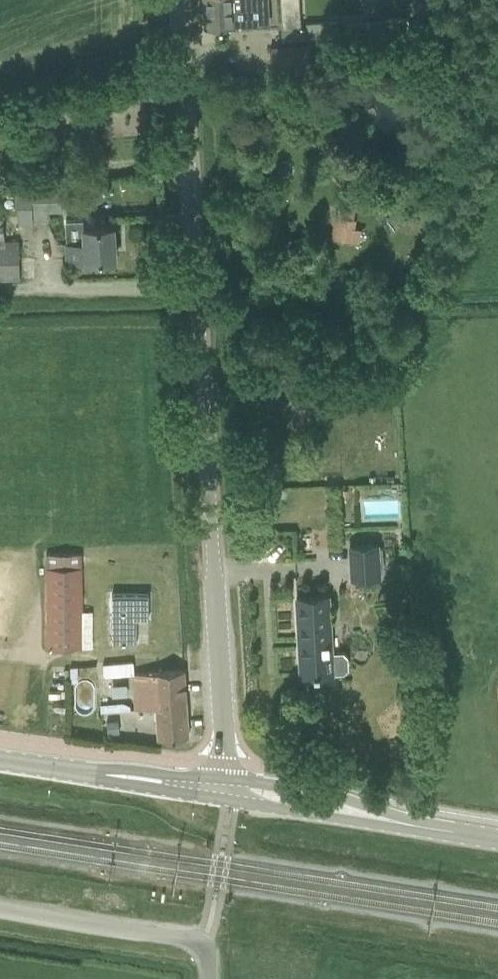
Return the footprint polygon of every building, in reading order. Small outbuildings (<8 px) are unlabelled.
[(254,0),(204,0),(205,28),(238,26),(253,25),(252,5),(254,4),(254,0)] [(284,40),(308,38),(340,36),(339,20),(306,23),(307,27),(302,28),(301,0),(281,0),(284,40)] [(365,16),(381,15),(380,3),(364,4),(365,16)] [(408,17),(383,19),(384,28),(409,27),(408,17)] [(26,121),(13,123),(15,132),(15,135),(28,133),(26,121)] [(74,200),(102,196),(100,181),(72,185),(74,200)] [(49,210),(62,210),(61,186),(19,187),(19,211),(33,210),(33,219),(49,218),(49,210)] [(21,280),(20,239),(6,239),(4,215),(0,215),(0,280),(21,280)] [(331,238),(363,244),(365,232),(365,229),(334,223),(331,238)] [(68,261),(116,258),(114,225),(85,227),(85,241),(68,241),(68,261)] [(369,268),(370,248),(338,247),(337,266),(369,268)] [(355,574),(380,573),(379,544),(354,545),(355,574)] [(46,568),(47,649),(82,648),(81,554),(67,554),(68,567),(46,568)] [(112,643),(136,643),(136,618),(148,618),(148,594),(112,594),(112,643)] [(348,656),(343,652),(332,652),(330,595),(297,597),(301,675),(344,673),(348,668),(348,656)] [(104,676),(116,675),(115,663),(103,664),(104,676)] [(189,736),(184,670),(134,674),(136,709),(157,708),(159,738),(189,736)] [(118,720),(106,721),(108,734),(120,733),(118,720)]
